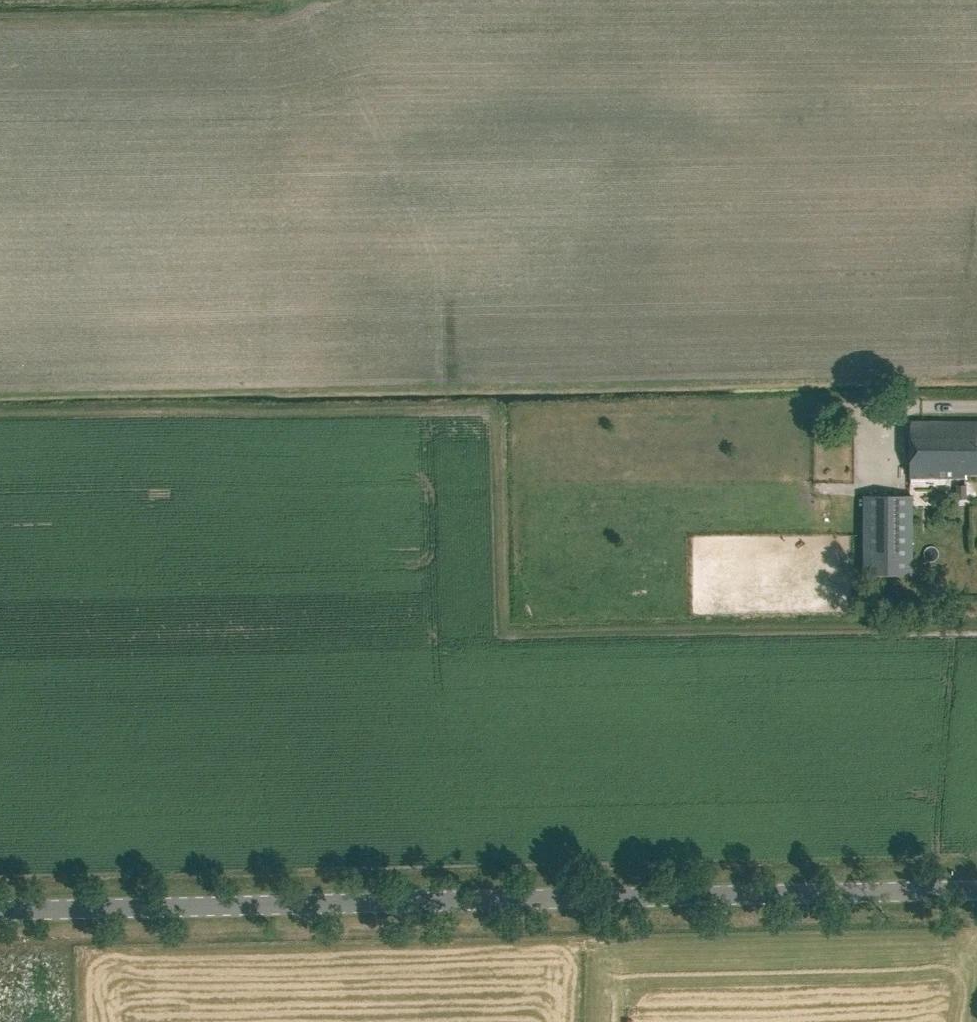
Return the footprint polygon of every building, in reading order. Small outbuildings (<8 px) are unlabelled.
[(966,478),(966,476),(976,476),(976,422),(910,421),(909,477),(966,478)] [(969,504),(969,489),(955,489),(955,504),(969,504)] [(869,585),(918,585),(917,505),(869,505),(869,585)]
